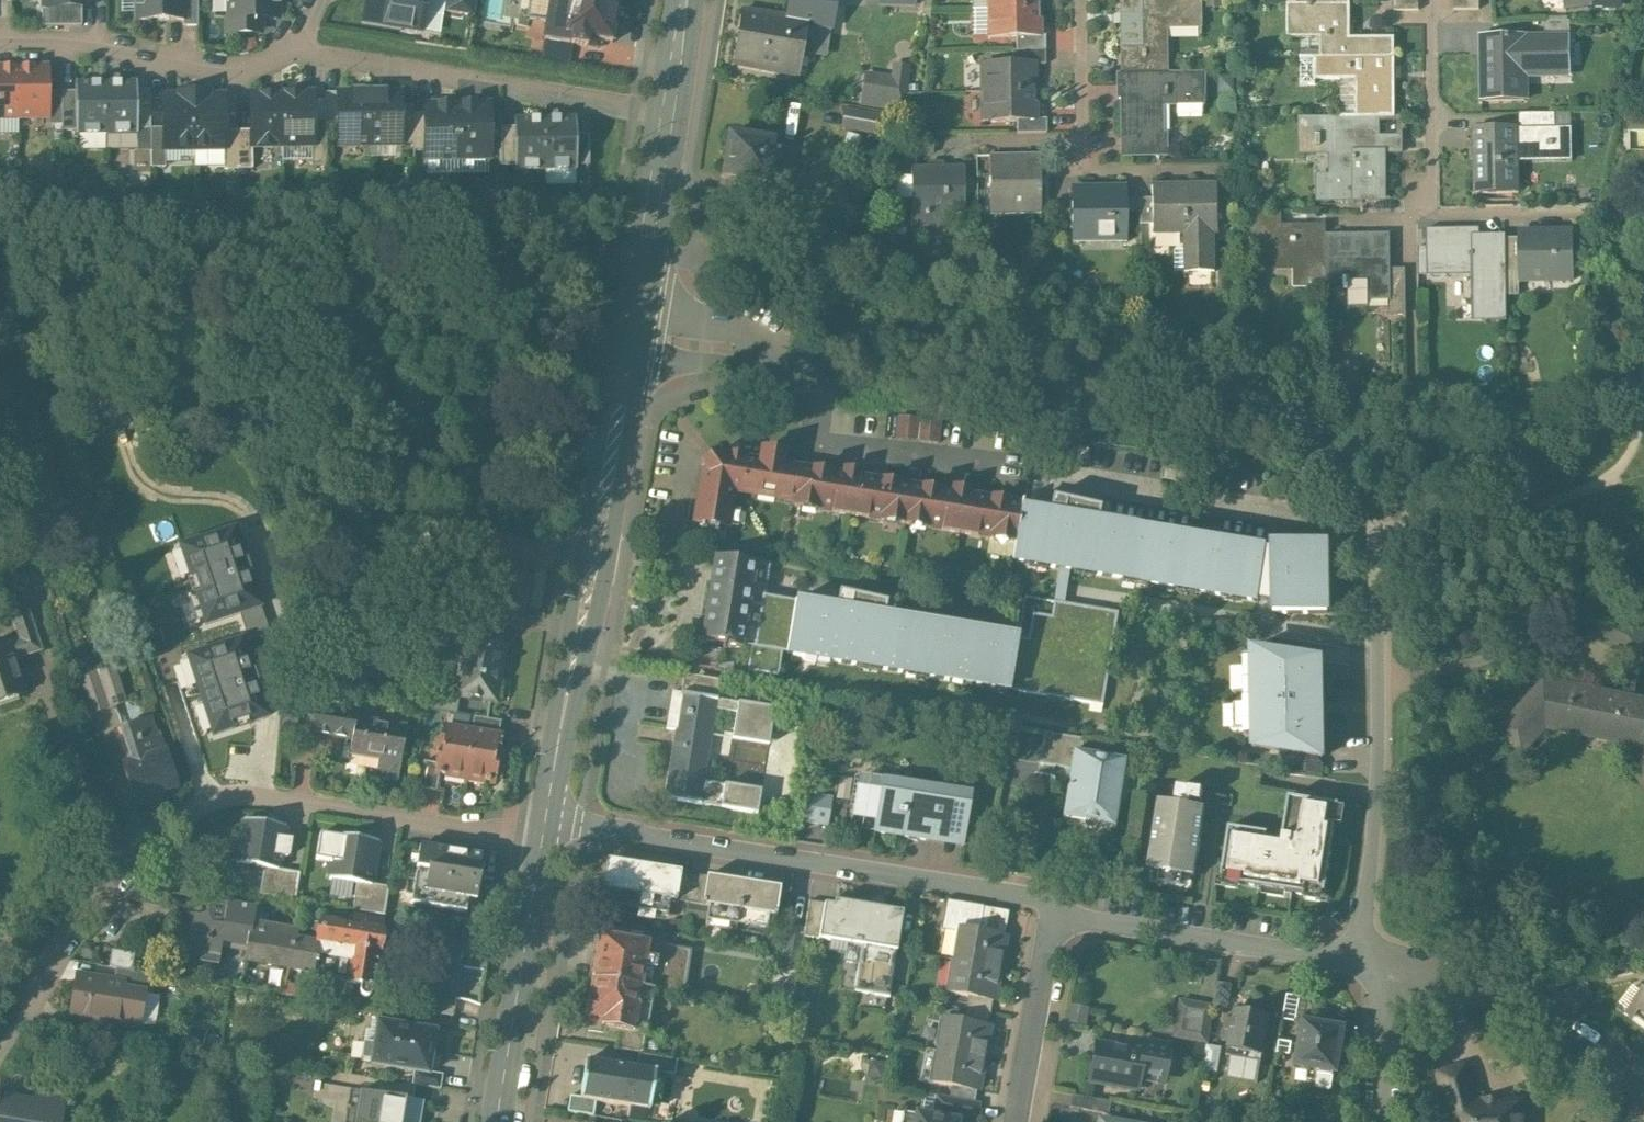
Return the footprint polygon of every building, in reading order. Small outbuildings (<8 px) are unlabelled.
[(137,19),(183,19),(183,0),(137,0),(137,19)] [(183,19),(183,27),(198,27),(198,0),(183,0),(183,19)] [(229,18),(260,18),(277,18),(277,0),(229,0),(229,18)] [(363,21),(422,30),(426,0),(367,0),(363,21)] [(444,11),(474,16),(477,0),(446,0),(444,11)] [(528,20),(547,23),(547,20),(550,20),(554,0),(531,0),(528,20)] [(588,0),(554,0),(550,20),(547,20),(547,23),(544,40),(587,47),(588,39),(598,41),(612,43),(612,40),(614,38),(616,35),(616,32),(616,29),(616,26),(615,23),(615,21),(617,5),(588,0)] [(788,18),(788,19),(821,24),(821,26),(830,27),(834,0),(791,0),(788,18)] [(987,10),(1037,9),(1037,0),(987,0),(987,10)] [(1121,12),(1129,12),(1129,26),(1121,26),(1122,58),(1124,58),(1125,73),(1164,73),(1164,22),(1200,22),(1200,0),(1121,0),(1121,12)] [(1394,11),(1419,10),(1419,0),(1394,0),(1394,11)] [(1454,10),(1481,10),(1480,0),(1454,0),(1454,10)] [(1570,10),(1619,9),(1619,0),(1570,0),(1570,10)] [(1296,5),(1288,5),(1288,38),(1320,37),(1320,58),(1394,57),(1394,37),(1351,37),(1350,5),(1296,5)] [(82,6),(42,7),(42,27),(82,27),(82,6)] [(1037,9),(987,10),(987,38),(1016,38),(1040,37),(1040,36),(1040,21),(1037,21),(1037,9)] [(821,24),(788,19),(788,18),(742,10),(734,65),(780,74),(782,65),(801,69),(806,37),(819,40),(821,26),(821,24)] [(260,18),(229,18),(229,32),(260,32),(260,18)] [(1545,36),(1482,37),(1483,102),(1525,101),(1525,79),(1543,78),(1543,70),(1566,69),(1566,36),(1571,36),(1571,22),(1545,22),(1545,36)] [(1040,37),(1016,38),(1016,51),(1045,50),(1045,36),(1040,36),(1040,37)] [(1045,65),(1045,50),(1016,51),(1012,51),(1012,64),(1034,64),(1034,65),(1045,65)] [(1320,58),(1315,58),(1315,80),(1340,79),(1340,117),(1377,116),(1395,116),(1394,57),(1320,58)] [(1012,64),(981,64),(982,93),(1031,92),(1031,80),(1034,80),(1034,65),(1034,64),(1012,64)] [(47,67),(18,68),(19,118),(36,118),(36,114),(46,114),(47,114),(47,92),(47,67)] [(18,68),(0,68),(0,115),(2,115),(2,118),(19,118),(18,68)] [(1125,73),(1122,73),(1122,154),(1160,154),(1159,99),(1202,99),(1201,72),(1164,73),(1125,73)] [(908,80),(867,75),(863,106),(904,111),(908,80)] [(106,82),(75,82),(75,92),(76,131),(76,135),(107,135),(106,82)] [(137,99),(137,82),(106,82),(107,135),(137,135),(137,99)] [(62,125),(62,92),(47,92),(47,114),(46,114),(46,125),(62,125)] [(76,131),(75,92),(62,92),(62,125),(62,131),(76,131)] [(369,92),(338,93),(339,132),(339,145),(370,145),(369,92)] [(400,92),(369,92),(370,145),(400,144),(400,105),(400,92)] [(1031,104),(1031,92),(982,93),(982,121),(1017,121),(1035,120),(1035,119),(1035,103),(1031,104)] [(178,93),(178,96),(163,96),(163,128),(164,149),(165,149),(194,149),(194,93),(178,93)] [(224,96),(209,96),(209,93),(194,93),(194,149),(224,149),(225,148),(225,131),(224,96)] [(281,93),(250,94),(251,130),(251,147),(253,147),(282,146),(281,93)] [(312,93),(281,93),(282,146),(312,146),(313,146),(313,122),(312,93)] [(339,132),(338,93),(325,93),(325,122),(325,132),(326,132),(339,132)] [(150,99),(137,99),(137,135),(150,134),(150,129),(150,99)] [(414,105),(400,105),(400,144),(414,144),(414,112),(414,105)] [(457,105),(426,105),(426,112),(427,151),(427,158),(458,157),(457,105)] [(488,105),(457,105),(458,157),(488,157),(488,150),(488,111),(488,105)] [(502,127),(502,111),(488,111),(488,150),(501,150),(501,127),(502,127)] [(426,112),(414,112),(414,144),(414,151),(427,151),(426,112)] [(1555,129),(1554,114),(1520,114),(1520,129),(1551,129),(1555,129)] [(1340,117),(1302,117),(1303,140),(1315,140),(1315,147),(1321,147),(1321,143),(1335,143),(1335,179),(1321,179),(1321,198),(1346,198),(1346,195),(1361,195),(1362,198),(1382,198),(1382,152),(1377,152),(1377,116),(1340,117)] [(546,171),(545,118),(514,118),(514,127),(515,167),(515,171),(546,171)] [(576,118),(545,118),(546,171),(576,170),(576,166),(576,135),(576,118)] [(1035,119),(1035,120),(1017,121),(1017,134),(1046,133),(1046,119),(1035,119)] [(325,132),(325,122),(313,122),(313,146),(312,146),(312,166),(327,166),(326,132),(325,132)] [(515,167),(514,127),(502,127),(501,127),(501,150),(502,167),(515,167)] [(163,128),(150,129),(150,134),(151,168),(165,168),(165,149),(164,149),(163,128)] [(1517,129),(1517,128),(1474,128),(1474,148),(1478,148),(1478,158),(1474,158),(1475,194),(1521,193),(1520,163),(1572,162),(1572,157),(1552,157),(1551,129),(1520,129),(1517,129)] [(1572,157),(1572,129),(1555,129),(1551,129),(1552,157),(1572,157)] [(251,147),(251,130),(238,131),(239,170),(253,169),(253,147),(251,147)] [(239,170),(238,131),(225,131),(225,148),(224,149),(224,170),(239,170)] [(589,135),(576,135),(576,166),(589,166),(589,135)] [(773,141),(730,135),(724,175),(767,181),(770,161),(773,141)] [(785,143),(773,141),(770,161),(782,163),(785,143)] [(1039,154),(988,156),(989,189),(1001,189),(1002,208),(1037,207),(1037,214),(1041,214),(1039,154)] [(963,213),(963,167),(911,168),(911,177),(911,199),(911,214),(944,214),(963,213)] [(911,177),(896,177),(896,199),(911,199),(911,177)] [(1218,184),(1152,185),(1152,198),(1153,225),(1153,235),(1185,235),(1185,273),(1216,272),(1216,235),(1219,234),(1218,184)] [(1127,185),(1076,186),(1077,232),(1104,232),(1104,238),(1124,238),(1123,244),(1128,244),(1127,185)] [(1152,198),(1139,198),(1139,225),(1153,225),(1152,198)] [(1326,226),(1281,227),(1281,213),(1251,214),(1252,266),(1302,266),(1302,288),(1311,288),(1316,288),(1327,287),(1327,285),(1326,235),(1326,226)] [(944,214),(911,214),(912,237),(944,236),(944,214)] [(1480,240),(1479,229),(1427,230),(1427,276),(1446,276),(1446,267),(1481,267),(1481,319),(1507,318),(1506,273),(1506,241),(1506,239),(1480,240)] [(1553,232),(1553,235),(1519,236),(1519,240),(1520,273),(1520,276),(1553,275),(1553,282),(1573,281),(1573,232),(1553,232)] [(1372,237),(1344,237),(1344,235),(1326,235),(1327,285),(1328,285),(1328,281),(1344,281),(1344,292),(1348,292),(1348,281),(1369,281),(1369,296),(1389,296),(1391,296),(1390,269),(1390,234),(1372,234),(1372,237)] [(1520,273),(1519,240),(1506,241),(1506,273),(1520,273)] [(1406,316),(1405,269),(1390,269),(1391,296),(1389,296),(1389,316),(1406,316)] [(1369,281),(1348,281),(1348,292),(1348,307),(1369,307),(1369,296),(1369,281)] [(942,423),(899,417),(897,437),(939,442),(942,423)] [(759,462),(723,456),(723,458),(719,457),(716,453),(714,455),(715,457),(705,464),(704,462),(702,464),(704,468),(704,471),(701,471),(693,523),(728,528),(733,493),(794,503),(795,503),(800,468),(783,465),(785,453),(761,450),(759,462)] [(1212,467),(1165,460),(1162,477),(1209,485),(1212,467)] [(969,490),(954,488),(953,493),(864,479),(863,483),(858,482),(859,472),(844,470),(843,475),(800,468),(795,503),(794,503),(793,507),(800,508),(805,505),(815,506),(814,510),(883,522),(884,518),(894,519),(898,524),(910,526),(914,522),(925,524),(924,528),(993,540),(994,535),(1004,537),(1007,542),(1014,543),(1020,504),(973,497),(973,501),(967,500),(969,490)] [(1273,550),(1097,521),(1100,509),(1071,502),(1052,498),(1049,510),(1056,512),(1055,515),(1035,512),(1035,511),(1020,509),(1014,543),(1011,562),(1059,570),(1069,571),(1259,602),(1259,601),(1266,602),(1274,603),(1274,614),(1328,613),(1327,541),(1273,542),(1273,550)] [(243,518),(174,541),(201,623),(271,600),(243,518)] [(768,567),(713,558),(710,580),(700,640),(722,644),(722,646),(742,649),(742,647),(751,594),(764,596),(768,567)] [(1069,571),(1059,570),(1057,586),(1054,604),(1063,605),(1066,588),(1069,571)] [(0,588),(0,604),(8,605),(14,623),(29,618),(26,607),(18,605),(20,591),(0,588)] [(851,596),(838,593),(835,605),(843,606),(842,610),(839,609),(794,602),(785,654),(809,658),(999,689),(1000,684),(1010,685),(1018,639),(1018,637),(883,616),(886,604),(851,596)] [(764,596),(751,594),(742,647),(751,648),(747,671),(777,676),(781,653),(785,654),(794,602),(764,597),(764,596)] [(1052,618),(1032,615),(1028,641),(1018,639),(1010,685),(1018,687),(1017,692),(1102,706),(1111,647),(1107,643),(1112,613),(1063,605),(1054,604),(1052,618)] [(0,646),(0,703),(24,695),(12,659),(40,650),(31,622),(16,628),(20,640),(8,644),(7,643),(0,646)] [(250,627),(186,649),(216,739),(280,718),(250,627)] [(506,637),(466,631),(456,696),(495,703),(506,637)] [(1321,660),(1253,650),(1253,657),(1244,657),(1245,740),(1254,739),(1254,747),(1323,758),(1321,660)] [(113,667),(80,678),(92,714),(125,704),(113,667)] [(1544,683),(1501,733),(1523,752),(1545,727),(1638,745),(1643,765),(1643,702),(1544,683)] [(346,696),(297,688),(295,704),(316,708),(317,706),(344,710),(346,696)] [(717,700),(671,693),(665,729),(674,731),(663,799),(700,805),(704,782),(715,710),(717,700)] [(774,709),(717,700),(715,710),(735,714),(731,740),(768,746),(774,709)] [(407,728),(355,720),(356,712),(344,710),(344,713),(316,708),(312,734),(352,740),(350,754),(379,759),(376,778),(397,781),(400,762),(401,762),(402,754),(406,755),(409,737),(405,736),(407,728)] [(501,722),(474,717),(472,730),(499,735),(501,722)] [(160,754),(149,719),(121,728),(132,763),(123,766),(134,801),(177,787),(166,752),(160,754)] [(472,730),(446,726),(441,730),(439,737),(443,742),(442,751),(437,755),(435,764),(440,765),(439,774),(444,775),(444,774),(485,781),(484,782),(490,783),(490,782),(491,782),(496,778),(498,765),(495,760),(496,751),(501,747),(502,740),(499,735),(472,730)] [(1083,739),(1044,733),(1039,764),(1070,769),(1072,752),(1081,753),(1083,739)] [(1081,753),(1072,752),(1070,769),(1062,818),(1117,827),(1128,761),(1081,753)] [(1336,780),(1188,757),(1183,788),(1202,791),(1201,802),(1191,801),(1190,806),(1205,809),(1194,878),(1239,885),(1240,880),(1223,877),(1221,877),(1228,828),(1253,832),(1260,787),(1333,799),(1336,780)] [(435,764),(424,762),(420,788),(436,791),(439,774),(440,765),(435,764)] [(881,780),(863,777),(858,808),(877,811),(881,780)] [(934,788),(882,780),(877,811),(873,832),(925,840),(928,827),(934,788)] [(760,791),(704,782),(700,805),(757,814),(760,791)] [(950,790),(934,788),(928,827),(965,833),(970,801),(949,798),(950,790)] [(1183,788),(1177,788),(1175,804),(1190,806),(1191,801),(1201,802),(1202,791),(1183,788)] [(831,799),(803,794),(799,821),(827,825),(831,799)] [(1228,828),(1221,877),(1223,877),(1240,880),(1239,885),(1305,895),(1306,890),(1323,893),(1325,893),(1336,824),(1341,825),(1343,807),(1338,807),(1339,805),(1288,797),(1281,843),(1266,840),(1267,834),(1253,832),(1228,828)] [(1175,804),(1159,801),(1148,870),(1194,878),(1205,809),(1190,806),(1175,804)] [(285,827),(244,820),(236,864),(264,868),(278,871),(279,869),(281,856),(287,857),(290,841),(283,840),(285,827)] [(378,842),(336,835),(329,879),(356,884),(371,886),(371,884),(378,842)] [(482,856),(420,846),(416,869),(417,870),(416,874),(415,873),(411,903),(466,912),(468,899),(476,901),(480,878),(478,878),(482,856)] [(680,872),(607,860),(602,890),(609,891),(607,905),(609,905),(609,903),(666,912),(665,913),(667,914),(669,900),(675,901),(680,873),(680,872)] [(300,873),(279,869),(278,871),(264,868),(259,895),(296,901),(300,873)] [(706,877),(680,873),(675,901),(702,905),(706,877)] [(780,887),(707,876),(706,877),(702,905),(709,907),(707,920),(709,920),(709,919),(766,928),(766,930),(769,930),(771,916),(776,917),(780,887)] [(184,883),(146,877),(124,900),(164,906),(184,883)] [(371,886),(356,884),(354,897),(355,898),(352,910),(384,916),(389,887),(371,884),(371,886)] [(984,907),(950,901),(945,926),(960,928),(959,929),(1004,937),(1008,912),(984,907)] [(825,904),(809,902),(805,928),(804,938),(820,940),(825,904)] [(904,913),(835,902),(829,941),(862,947),(854,992),(890,998),(904,913)] [(209,912),(199,916),(186,914),(183,935),(186,935),(184,952),(201,955),(200,964),(220,967),(224,939),(249,943),(250,934),(251,934),(252,926),(253,926),(255,909),(228,904),(224,927),(214,925),(209,912)] [(918,918),(906,916),(902,939),(914,941),(918,918)] [(383,928),(323,918),(318,945),(296,941),(295,949),(290,949),(287,968),(314,972),(314,970),(349,975),(348,982),(362,984),(373,986),(383,928)] [(253,926),(252,926),(251,934),(250,934),(249,943),(246,962),(287,968),(290,949),(295,949),(296,941),(297,933),(253,926)] [(1004,937),(959,929),(954,960),(1000,969),(1006,937),(1004,937)] [(647,942),(598,935),(591,979),(636,987),(639,967),(643,967),(644,966),(647,942)] [(469,943),(444,939),(443,951),(467,955),(469,943)] [(685,987),(693,950),(668,945),(660,981),(685,987)] [(1000,969),(954,960),(948,992),(967,996),(992,1000),(994,1000),(1000,969)] [(450,976),(457,987),(452,990),(459,1000),(480,987),(466,966),(450,976)] [(652,967),(644,966),(643,967),(639,967),(636,987),(649,989),(652,967)] [(155,975),(116,969),(114,982),(125,984),(124,990),(145,993),(145,994),(152,995),(155,975)] [(114,982),(77,976),(71,1015),(118,1023),(124,990),(125,984),(114,982)] [(636,987),(591,979),(585,1016),(589,1022),(603,1025),(642,1031),(646,1007),(633,1005),(636,987)] [(1219,981),(1216,1006),(1233,1008),(1236,984),(1219,981)] [(373,986),(362,984),(361,989),(362,992),(363,993),(364,994),(367,995),(370,994),(372,992),(373,986)] [(649,989),(636,987),(633,1005),(646,1007),(649,989)] [(145,994),(124,990),(118,1023),(140,1026),(145,994)] [(1299,998),(1287,995),(1287,997),(1282,1022),(1295,1024),(1299,998)] [(992,1000),(967,996),(964,1009),(989,1014),(992,1000)] [(455,1001),(433,998),(430,1013),(452,1016),(455,1001)] [(1632,1014),(1643,1023),(1643,998),(1632,1014)] [(1214,1007),(1181,1001),(1180,1008),(1198,1012),(1193,1041),(1207,1043),(1214,1007)] [(1073,1006),(1070,1023),(1083,1026),(1086,1008),(1073,1006)] [(989,1014),(964,1009),(962,1022),(987,1027),(989,1014)] [(1236,1010),(1227,1055),(1231,1056),(1247,1059),(1248,1053),(1263,1055),(1270,1016),(1236,1010)] [(962,1022),(946,1019),(940,1051),(984,1059),(990,1027),(962,1022)] [(1344,1029),(1304,1023),(1296,1065),(1318,1069),(1334,1071),(1337,1072),(1344,1029)] [(434,1033),(379,1024),(375,1046),(362,1044),(360,1060),(372,1062),(371,1065),(414,1072),(412,1086),(416,1087),(440,1091),(443,1075),(428,1073),(428,1070),(432,1070),(435,1055),(431,1054),(434,1033)] [(642,1031),(603,1025),(602,1034),(615,1036),(613,1049),(638,1053),(642,1031)] [(1141,1052),(1096,1043),(1089,1083),(1136,1091),(1139,1080),(1158,1083),(1161,1063),(1167,1064),(1170,1045),(1144,1040),(1141,1052)] [(1291,1044),(1279,1042),(1277,1055),(1289,1057),(1291,1044)] [(984,1059),(940,1051),(934,1082),(952,1086),(977,1090),(978,1090),(984,1059)] [(1248,1053),(1247,1059),(1231,1056),(1227,1078),(1256,1083),(1257,1084),(1263,1055),(1248,1053)] [(635,1062),(588,1055),(582,1098),(598,1101),(628,1105),(635,1062)] [(1465,1068),(1440,1075),(1447,1100),(1453,1099),(1453,1104),(1475,1103),(1465,1068)] [(1334,1071),(1318,1069),(1315,1087),(1331,1090),(1334,1071)] [(412,1086),(361,1077),(358,1091),(413,1100),(416,1087),(412,1086)] [(977,1090),(952,1086),(949,1100),(974,1104),(977,1090)] [(338,1087),(333,1121),(420,1121),(423,1102),(413,1100),(358,1091),(338,1087)] [(59,1097),(39,1093),(37,1106),(57,1110),(59,1097)] [(949,1100),(937,1097),(934,1112),(975,1119),(977,1105),(949,1100)] [(1110,1106),(1071,1099),(1069,1111),(1109,1117),(1110,1106)] [(6,1101),(3,1121),(55,1121),(57,1110),(37,1106),(6,1101)] [(598,1101),(595,1117),(626,1121),(633,1121),(636,1106),(628,1105),(598,1101)] [(1453,1104),(1453,1121),(1523,1121),(1523,1103),(1475,1103),(1453,1104)]
